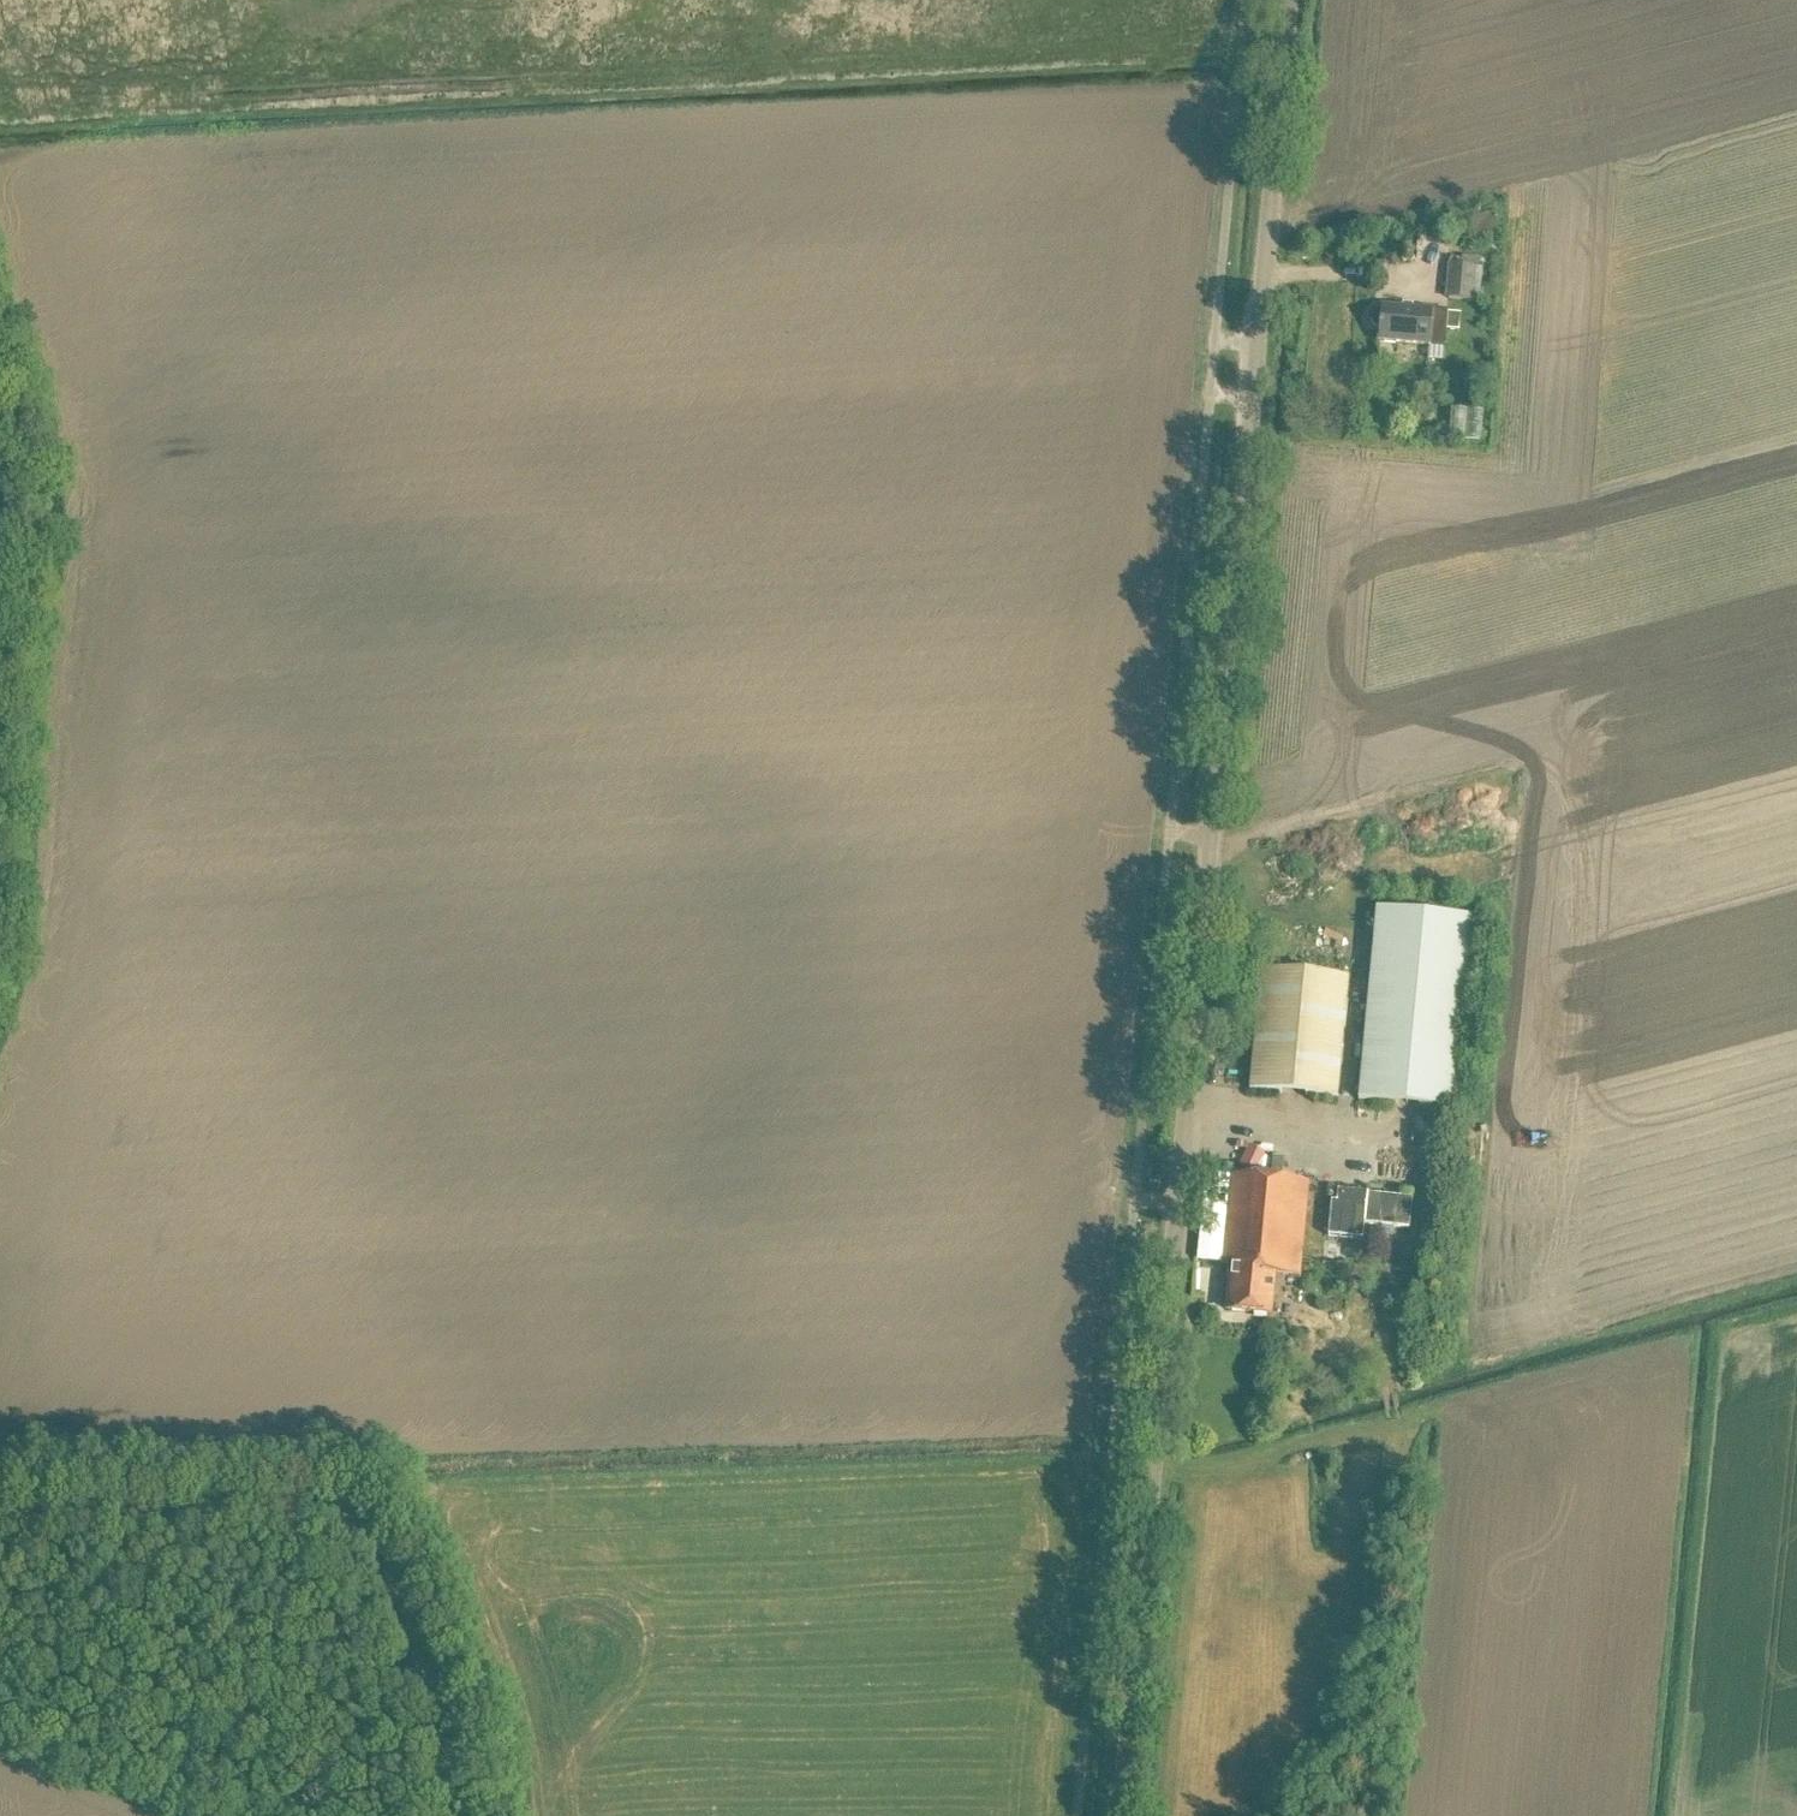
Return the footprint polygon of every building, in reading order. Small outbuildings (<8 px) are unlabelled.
[(1451,268),(1447,303),(1475,306),(1475,302),(1479,303),(1483,263),(1462,261),(1461,269),(1451,268)] [(1374,319),(1373,324),(1375,329),(1378,332),(1382,334),(1381,347),(1447,354),(1451,315),(1385,308),(1384,314),(1380,314),(1376,316),(1374,319)] [(1450,441),(1486,441),(1487,411),(1450,410),(1450,441)] [(1380,911),(1362,1102),(1459,1111),(1476,920),(1380,911)] [(1250,1095),(1338,1104),(1349,984),(1260,976),(1256,1028),(1250,1095)] [(1303,1281),(1312,1184),(1236,1177),(1228,1269),(1237,1270),(1233,1314),(1272,1317),(1276,1278),(1303,1281)] [(1363,1242),(1365,1226),(1410,1231),(1413,1201),(1339,1194),(1337,1205),(1333,1205),(1330,1238),(1363,1242)]
